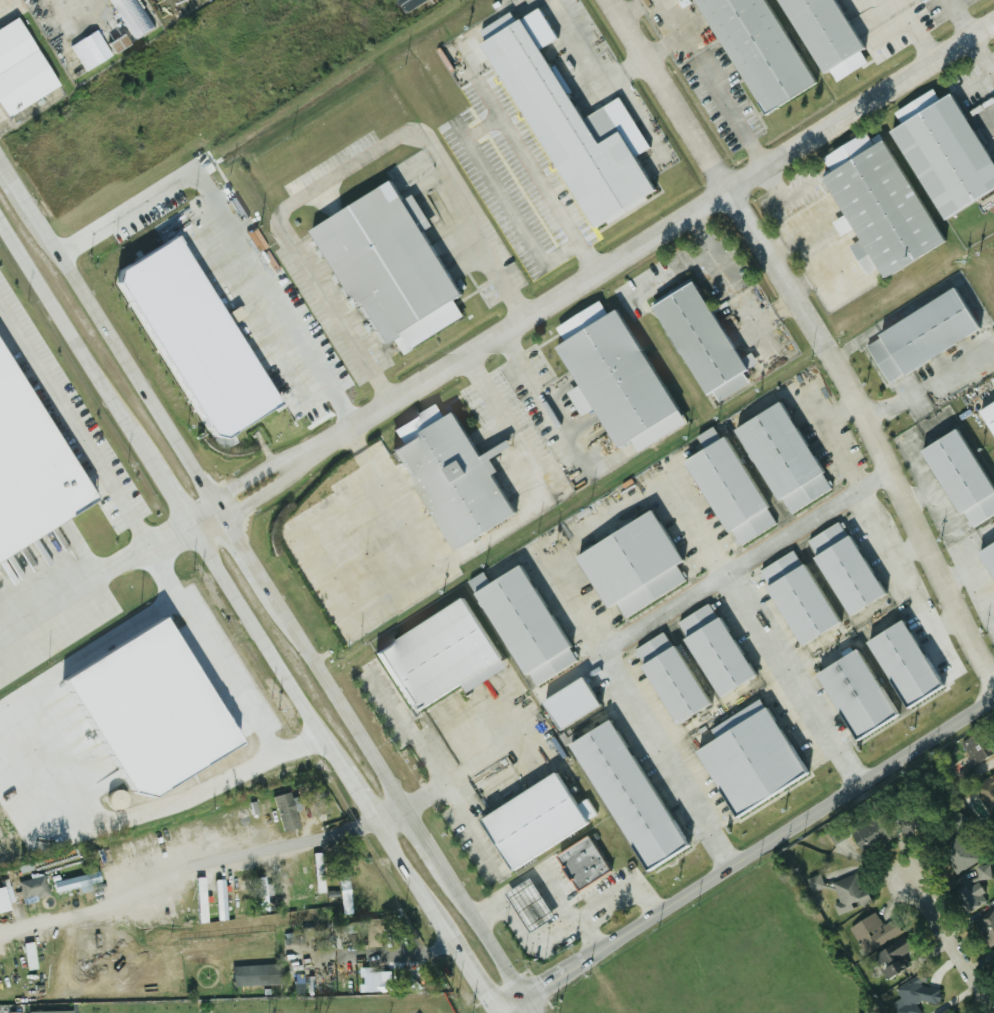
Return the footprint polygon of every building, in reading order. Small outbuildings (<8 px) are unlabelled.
[(131,38),(152,25),(135,0),(106,0),(131,38)] [(758,115),(811,85),(764,0),(694,0),(758,115)] [(826,69),(832,81),(865,63),(831,0),(779,0),(818,74),(826,69)] [(479,41),(586,229),(651,193),(602,107),(577,121),(513,10),(476,30),(482,40),(479,41)] [(6,118),(59,89),(20,18),(0,29),(0,107),(6,118)] [(71,47),(85,73),(112,57),(97,31),(71,47)] [(131,46),(125,36),(111,44),(116,54),(131,46)] [(939,218),(993,188),(993,172),(949,92),(937,99),(933,90),(894,111),(901,123),(890,130),(939,218)] [(940,243),(881,134),(870,140),(865,132),(820,157),(828,172),(820,176),(841,216),(831,221),(839,236),(851,230),(857,240),(847,246),(863,275),(874,269),(879,277),(940,243)] [(308,227),(374,346),(387,339),(395,354),(460,318),(450,299),(456,296),(420,231),(428,227),(410,195),(399,201),(388,182),(308,227)] [(105,272),(198,445),(265,409),(172,236),(105,272)] [(699,397),(709,391),(714,401),(746,384),(740,371),(753,364),(748,354),(735,362),(692,281),(649,303),(699,397)] [(882,382),(975,332),(952,288),(870,332),(874,340),(863,346),(882,382)] [(553,345),(610,447),(671,413),(612,308),(603,314),(596,301),(552,326),(560,341),(553,345)] [(83,502),(0,554),(0,369),(83,502)] [(993,437),(993,398),(972,410),(990,440),(993,437)] [(770,503),(778,498),(786,514),(826,492),(777,401),(729,428),(770,503)] [(388,429),(396,445),(391,447),(449,559),(478,544),(473,535),(510,516),(488,474),(492,472),(483,454),(473,458),(449,411),(440,416),(434,405),(388,429)] [(678,461),(720,533),(727,529),(736,546),(773,524),(764,509),(767,507),(750,477),(743,481),(711,425),(692,436),(699,449),(678,461)] [(953,516),(960,512),(969,528),(993,513),(993,502),(951,429),(915,450),(953,516)] [(569,554),(599,610),(612,603),(620,617),(683,584),(673,565),(676,563),(649,511),(569,554)] [(842,617),(878,597),(837,521),(804,540),(812,555),(809,557),(842,617)] [(949,565),(993,648),(993,541),(949,565)] [(760,587),(795,647),(834,625),(791,550),(756,570),(764,585),(760,587)] [(531,686),(574,663),(567,649),(564,650),(519,564),(484,582),(479,573),(464,581),(515,678),(524,674),(531,686)] [(428,592),(444,582),(434,567),(418,577),(428,592)] [(502,669),(463,597),(367,650),(402,715),(457,685),(460,692),(502,669)] [(674,622),(683,637),(679,639),(712,699),(749,678),(707,603),(674,622)] [(899,709),(937,687),(899,620),(861,642),(899,709)] [(636,666),(670,725),(706,704),(663,630),(630,649),(639,664),(636,666)] [(810,674),(849,741),(893,716),(868,673),(869,672),(855,648),(810,674)] [(536,702),(552,731),(594,707),(577,678),(536,702)] [(690,751),(728,818),(802,776),(758,699),(707,728),(713,738),(690,751)] [(563,745),(638,873),(683,847),(608,719),(563,745)] [(965,757),(950,766),(957,777),(984,760),(969,736),(957,743),(965,757)] [(502,872),(585,826),(555,772),(472,818),(502,872)] [(993,808),(993,772),(971,784),(985,812),(993,808)] [(271,796),(276,832),(294,830),(289,794),(271,796)] [(846,830),(862,856),(889,839),(874,814),(846,830)] [(981,858),(954,814),(929,828),(939,844),(937,845),(954,874),(981,858)] [(910,836),(910,819),(897,818),(897,835),(910,836)] [(551,858),(574,892),(606,870),(582,836),(551,858)] [(975,871),(979,879),(986,877),(982,868),(975,871)] [(841,913),(868,902),(855,872),(829,883),(841,913)] [(74,887),(75,892),(97,886),(93,873),(55,883),(54,880),(49,882),(52,893),(74,887)] [(275,898),(285,898),(284,876),(274,876),(275,898)] [(345,876),(335,877),(337,915),(347,915),(345,876)] [(16,882),(20,902),(46,896),(42,877),(16,882)] [(500,893),(524,934),(549,919),(524,879),(500,893)] [(956,890),(966,912),(986,903),(976,881),(956,890)] [(212,912),(222,912),(222,900),(212,900),(212,912)] [(984,946),(993,942),(993,909),(972,918),(984,946)] [(849,927),(865,953),(900,932),(892,919),(882,925),(874,911),(849,927)] [(911,965),(905,955),(913,950),(905,937),(872,955),(885,980),(911,965)] [(20,944),(23,971),(33,970),(31,943),(20,944)] [(280,986),(279,965),(230,966),(230,987),(280,986)] [(363,992),(384,992),(384,970),(363,970),(363,992)] [(925,978),(926,978),(922,971),(895,988),(900,998),(892,1003),(898,1012),(921,1012),(918,1008),(936,997),(925,978)]
